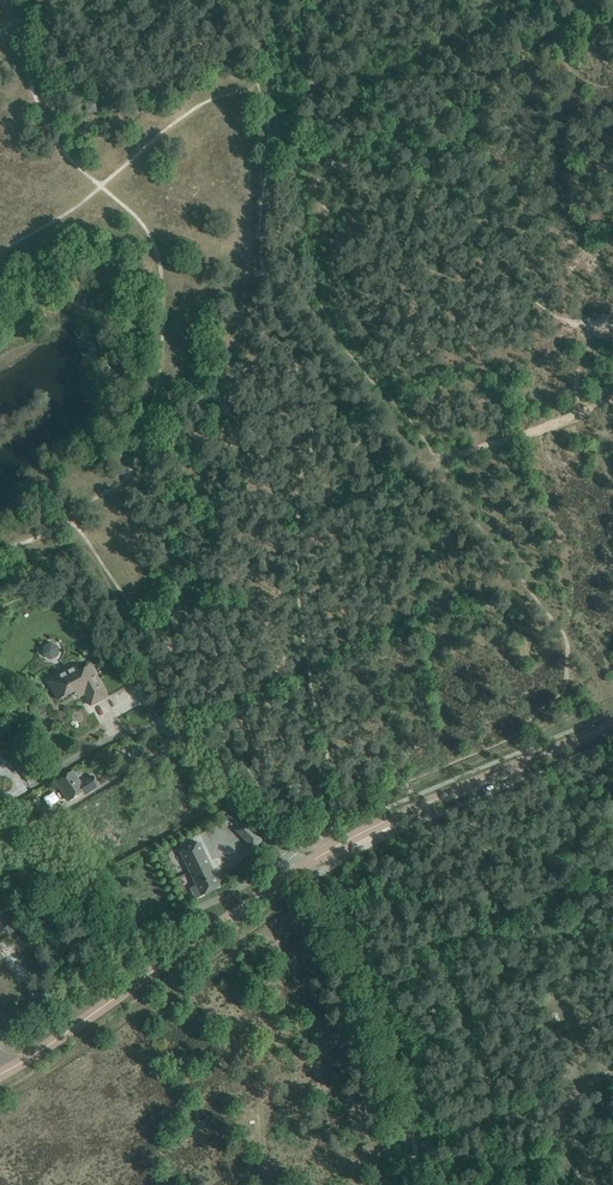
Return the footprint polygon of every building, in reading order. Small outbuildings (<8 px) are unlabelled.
[(48,661),(62,655),(55,640),(41,647),(48,661)] [(111,643),(109,652),(117,654),(119,645),(111,643)] [(76,666),(48,681),(58,700),(75,691),(78,698),(85,695),(91,705),(107,697),(90,666),(79,672),(76,666)] [(73,771),(57,782),(69,801),(97,783),(93,776),(81,784),(73,771)] [(24,803),(18,805),(22,813),(27,810),(24,803)] [(45,812),(27,823),(33,833),(51,822),(45,812)] [(245,821),(235,831),(241,837),(247,843),(253,849),(263,840),(257,834),(251,827),(245,821)] [(200,843),(180,852),(190,872),(200,867),(202,871),(211,867),(200,843)] [(200,867),(190,872),(196,885),(190,888),(193,895),(195,899),(221,887),(211,867),(202,871),(200,867)] [(51,983),(38,990),(42,996),(54,989),(51,983)] [(486,1086),(479,1088),(484,1106),(492,1104),(486,1086)]
